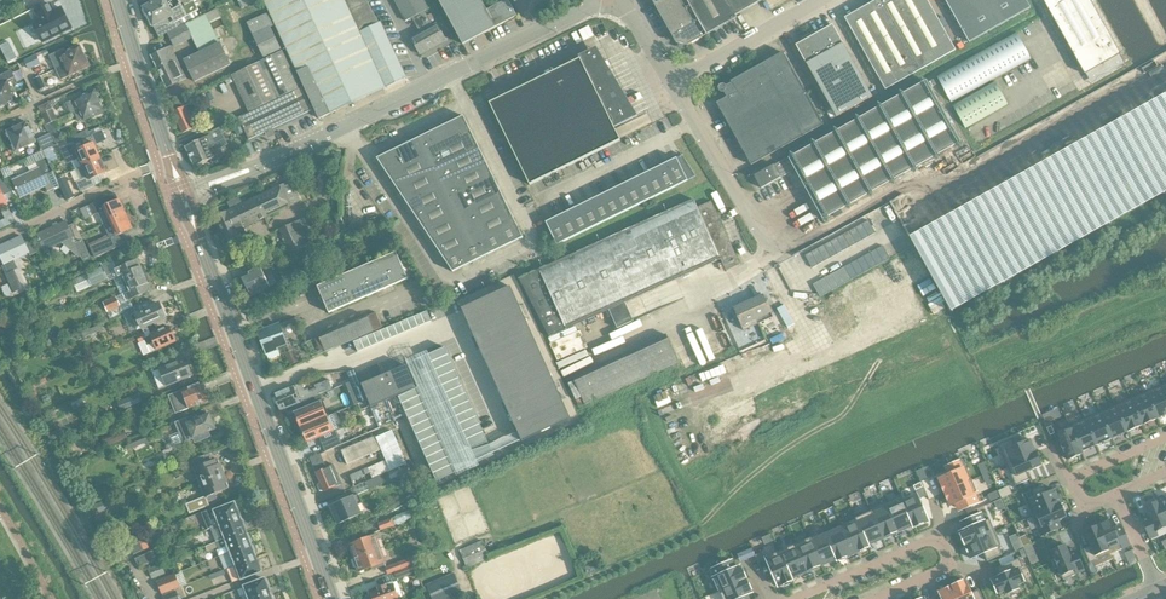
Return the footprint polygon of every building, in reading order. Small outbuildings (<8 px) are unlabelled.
[(144,8),(148,17),(147,17),(151,25),(153,26),(159,37),(168,33),(196,18),(194,13),(199,11),(193,0),(178,0),(180,4),(177,6),(178,8),(171,12),(165,0),(158,0),(144,8)] [(242,8),(260,0),(239,0),(242,8)] [(298,74),(309,69),(331,114),(332,113),(406,78),(381,23),(379,24),(366,0),(263,0),(298,74)] [(404,17),(406,21),(413,18),(424,11),(429,8),(424,0),(394,0),(404,17)] [(463,44),(463,45),(473,40),(485,33),(507,22),(517,17),(508,0),(507,0),(486,11),(481,0),(439,0),(463,44)] [(691,6),(687,0),(669,0),(656,7),(664,22),(691,6)] [(691,6),(699,20),(707,35),(737,18),(736,16),(763,0),(687,0),(691,6)] [(911,53),(890,16),(881,0),(869,0),(871,3),(845,18),(886,89),(920,70),(911,53)] [(890,16),(911,53),(920,70),(955,50),(927,0),(881,0),(890,16)] [(970,43),(1031,8),(1027,0),(945,0),(970,43)] [(1044,1),(1086,75),(1121,55),(1090,0),(1044,0),(1044,1)] [(1100,7),(1106,18),(1107,17),(1125,7),(1121,0),(1112,0),(1101,6),(1100,7)] [(1156,8),(1165,3),(1165,0),(1151,0),(1156,8)] [(1156,8),(1165,24),(1165,23),(1165,3),(1156,8)] [(39,19),(33,22),(43,42),(71,28),(61,8),(54,12),(50,4),(36,11),(39,19)] [(672,36),(699,20),(691,6),(664,22),(672,36)] [(1107,17),(1106,18),(1113,28),(1131,18),(1125,7),(1107,17)] [(196,18),(168,33),(174,47),(193,38),(195,40),(197,46),(196,46),(199,52),(184,59),(194,82),(230,65),(219,42),(218,43),(209,23),(221,18),(217,9),(196,18)] [(421,33),(411,38),(420,54),(446,40),(437,24),(432,26),(424,11),(413,18),(421,33)] [(268,13),(254,19),(260,31),(252,35),(262,58),(280,49),(270,27),(273,25),(268,13)] [(1113,28),(1119,39),(1137,29),(1131,18),(1113,28)] [(672,36),(676,43),(688,46),(707,35),(699,20),(672,36)] [(873,98),(832,25),(796,46),(831,108),(825,111),(831,121),(873,98)] [(1119,39),(1125,50),(1144,40),(1137,29),(1119,39)] [(1016,32),(936,74),(950,101),(1030,59),(1016,32)] [(1125,50),(1134,66),(1152,55),(1148,47),(1144,40),(1125,50)] [(59,52),(50,56),(51,59),(56,69),(85,55),(80,45),(60,55),(59,52)] [(171,46),(152,56),(159,72),(179,62),(171,46)] [(580,59),(490,103),(530,185),(621,141),(620,139),(619,138),(615,129),(614,128),(637,116),(637,115),(626,97),(615,78),(604,60),(603,59),(602,57),(598,50),(596,48),(578,57),(580,59)] [(282,52),(232,76),(250,112),(300,89),(282,52)] [(727,98),(717,103),(751,165),(823,125),(783,53),(731,82),(732,83),(726,86),(726,85),(724,84),(721,84),(719,85),(718,87),(718,90),(719,92),(721,93),(724,93),(727,98)] [(36,55),(24,61),(28,68),(40,63),(36,55)] [(85,55),(56,69),(61,80),(65,78),(90,66),(85,55)] [(167,88),(187,78),(179,62),(159,72),(167,88)] [(309,69),(298,74),(304,87),(313,106),(319,119),(331,114),(309,69)] [(0,76),(0,89),(7,105),(17,100),(8,81),(15,78),(14,77),(11,71),(0,76)] [(34,79),(35,81),(34,82),(38,91),(46,88),(40,76),(34,79)] [(963,126),(1006,104),(994,80),(951,103),(963,126)] [(822,218),(960,141),(927,83),(790,160),(822,218)] [(250,112),(238,117),(239,120),(245,131),(249,140),(312,110),(311,108),(313,106),(304,87),(300,89),(250,112)] [(95,90),(67,103),(71,113),(74,112),(79,110),(100,100),(95,90)] [(79,110),(74,112),(78,122),(83,119),(84,121),(105,111),(100,100),(79,110)] [(191,104),(173,112),(183,133),(201,125),(191,104)] [(53,110),(42,115),(47,125),(52,123),(57,120),(53,110)] [(429,133),(437,149),(472,132),(463,116),(429,133)] [(239,120),(232,123),(237,134),(245,131),(239,120)] [(27,122),(17,127),(7,131),(17,152),(27,147),(36,143),(27,122)] [(52,123),(47,125),(51,135),(55,144),(62,141),(52,123)] [(210,148),(215,146),(217,151),(229,145),(221,128),(209,133),(210,135),(185,146),(195,167),(214,158),(210,148)] [(76,144),(62,150),(68,163),(79,158),(83,166),(101,158),(97,150),(98,149),(93,136),(88,138),(85,131),(72,137),(76,144)] [(437,149),(428,154),(435,169),(479,148),(472,132),(437,149)] [(429,133),(412,142),(420,158),(428,154),(437,149),(429,133)] [(50,134),(38,139),(43,151),(52,147),(55,145),(50,134)] [(395,150),(403,166),(420,158),(412,142),(395,150)] [(486,163),(479,148),(435,169),(443,184),(486,163)] [(395,150),(377,159),(387,174),(403,166),(395,150)] [(13,181),(8,183),(12,192),(17,189),(20,197),(30,193),(45,186),(48,192),(54,189),(49,178),(52,177),(43,159),(46,158),(43,151),(33,155),(37,162),(39,168),(13,181)] [(387,174),(397,188),(435,169),(428,154),(420,158),(403,166),(387,174)] [(696,177),(683,156),(665,164),(676,187),(677,186),(696,177)] [(95,186),(92,179),(107,172),(101,158),(83,166),(75,170),(80,181),(77,182),(81,192),(95,186)] [(494,178),(486,163),(443,184),(450,200),(459,195),(494,178)] [(676,187),(665,164),(655,169),(666,192),(676,187)] [(762,189),(781,178),(774,165),(755,176),(762,189)] [(397,188),(406,202),(443,184),(435,169),(397,188)] [(666,192),(655,169),(644,175),(655,197),(666,192)] [(655,197),(644,175),(633,180),(644,202),(655,197)] [(6,201),(3,196),(10,192),(4,178),(3,177),(0,179),(0,204),(6,201)] [(494,178),(459,195),(466,211),(501,193),(494,178)] [(644,202),(633,180),(622,185),(633,208),(644,202)] [(228,243),(236,239),(239,240),(244,238),(245,235),(242,228),(300,201),(291,181),(242,204),(239,198),(228,203),(231,209),(215,216),(228,243)] [(406,202),(416,217),(450,200),(443,184),(406,202)] [(633,208),(622,185),(611,190),(622,213),(633,208)] [(74,197),(69,187),(62,191),(66,201),(74,197)] [(622,213),(611,190),(600,196),(612,218),(622,213)] [(509,209),(501,193),(466,211),(474,226),(509,209)] [(98,214),(103,224),(103,225),(127,215),(120,200),(119,200),(116,194),(89,206),(94,216),(98,214)] [(459,195),(450,200),(416,217),(425,231),(466,211),(459,195)] [(612,218),(600,196),(590,201),(601,224),(612,218)] [(601,224),(590,201),(579,206),(590,229),(601,224)] [(590,229),(579,206),(568,212),(579,234),(590,229)] [(516,224),(509,209),(474,226),(481,241),(498,233),(516,224)] [(425,231),(435,245),(474,226),(466,211),(425,231)] [(557,217),(568,240),(579,234),(568,212),(557,217)] [(717,213),(705,218),(715,240),(727,235),(730,233),(723,221),(719,214),(718,212),(717,213)] [(127,215),(104,225),(109,236),(104,238),(106,240),(90,247),(95,258),(124,245),(119,235),(133,229),(127,215)] [(12,216),(6,219),(9,225),(15,222),(12,216)] [(546,222),(557,245),(568,240),(557,217),(546,222)] [(705,218),(693,223),(703,245),(715,240),(705,218)] [(869,220),(805,256),(812,268),(876,233),(869,220)] [(65,221),(37,234),(45,251),(61,243),(78,258),(81,256),(82,259),(89,256),(75,224),(68,227),(65,221)] [(292,223),(280,229),(289,250),(290,254),(303,247),(292,223)] [(693,223),(682,228),(692,250),(703,245),(693,223)] [(505,247),(523,238),(516,224),(498,233),(505,247)] [(444,259),(464,249),(481,241),(474,226),(435,245),(444,259)] [(342,228),(336,231),(339,237),(345,234),(342,228)] [(682,228),(670,234),(680,256),(692,250),(682,228)] [(481,241),(488,255),(505,247),(498,233),(481,241)] [(727,235),(715,240),(727,267),(739,262),(746,259),(730,233),(727,235)] [(670,234),(659,239),(669,261),(680,256),(670,234)] [(0,246),(0,255),(4,264),(15,259),(29,253),(30,256),(37,253),(31,238),(24,241),(22,236),(0,246)] [(659,239),(648,244),(658,266),(669,261),(659,239)] [(715,240),(703,245),(712,263),(716,272),(725,268),(727,267),(715,240)] [(464,249),(471,263),(488,255),(481,241),(464,249)] [(648,244),(636,249),(646,271),(658,266),(648,244)] [(703,245),(692,250),(700,269),(704,277),(716,272),(712,263),(703,245)] [(883,246),(813,284),(820,297),(890,259),(883,246)] [(453,272),(471,263),(464,249),(444,259),(453,272)] [(636,249),(625,254),(635,276),(646,271),(636,249)] [(692,250),(680,256),(689,274),(693,283),(704,277),(700,269),(692,250)] [(241,276),(238,280),(241,285),(246,286),(251,297),(269,288),(277,284),(273,275),(267,263),(273,260),(270,253),(257,259),(260,266),(241,275),(241,276)] [(318,287),(329,313),(408,279),(396,253),(317,287),(318,287)] [(625,254),(613,260),(623,282),(635,276),(625,254)] [(680,256),(669,261),(677,279),(681,288),(693,283),(689,274),(680,256)] [(40,258),(34,261),(39,270),(44,267),(40,258)] [(118,268),(119,270),(112,273),(118,287),(126,283),(146,274),(142,265),(141,266),(138,259),(118,268)] [(613,260),(602,265),(612,287),(623,282),(613,260)] [(669,261),(658,266),(666,284),(670,293),(681,288),(677,279),(669,261)] [(602,265),(590,270),(600,292),(612,287),(602,265)] [(658,266),(646,271),(654,289),(658,298),(670,293),(666,284),(658,266)] [(101,268),(86,275),(92,287),(107,279),(101,268)] [(590,270),(579,275),(589,297),(600,292),(590,270)] [(646,271),(635,276),(643,295),(647,303),(658,298),(654,289),(646,271)] [(146,274),(126,283),(118,287),(125,301),(132,298),(133,299),(152,290),(148,284),(151,283),(146,274)] [(579,275),(567,280),(577,302),(589,297),(579,275)] [(635,276),(623,282),(631,300),(635,309),(647,303),(643,295),(635,276)] [(567,280),(556,286),(561,296),(565,305),(566,308),(577,302),(567,280)] [(788,281),(774,288),(777,294),(791,288),(788,281)] [(623,282),(612,287),(624,314),(629,311),(635,309),(631,300),(623,282)] [(20,283),(11,287),(13,293),(23,289),(20,283)] [(8,285),(1,288),(6,299),(13,296),(8,285)] [(507,416),(510,415),(522,440),(570,419),(510,286),(461,308),(474,336),(471,338),(477,350),(480,349),(504,402),(501,403),(507,416)] [(556,286),(539,293),(544,304),(561,296),(556,286)] [(612,287),(600,292),(608,310),(612,319),(613,319),(624,314),(612,287)] [(791,288),(777,294),(780,301),(794,294),(791,288)] [(600,292),(589,297),(597,315),(601,324),(612,319),(608,310),(600,292)] [(794,294),(780,301),(783,307),(797,301),(794,294)] [(764,295),(734,309),(744,331),(774,317),(764,295)] [(561,296),(544,304),(548,313),(565,305),(561,296)] [(589,297),(577,302),(586,321),(589,329),(601,324),(597,315),(589,297)] [(115,298),(103,303),(108,313),(120,307),(115,298)] [(797,301),(783,307),(786,314),(800,307),(797,301)] [(577,302),(566,308),(569,315),(573,324),(574,326),(578,335),(589,329),(586,321),(577,302)] [(133,315),(135,320),(134,321),(138,330),(139,329),(139,330),(154,323),(156,328),(166,323),(164,318),(165,318),(159,304),(133,315)] [(565,305),(548,313),(552,322),(569,315),(566,308),(565,305)] [(800,307),(786,314),(789,321),(803,314),(800,307)] [(427,311),(421,314),(425,324),(431,321),(427,311)] [(421,314),(414,317),(418,327),(425,324),(421,314)] [(803,314),(789,321),(792,327),(806,321),(803,314)] [(313,358),(382,328),(377,315),(307,343),(313,358)] [(569,315),(552,322),(557,331),(573,324),(569,315)] [(414,317),(407,319),(411,329),(418,327),(414,317)] [(407,319),(400,322),(405,332),(411,329),(407,319)] [(806,321),(792,327),(792,328),(795,334),(809,327),(806,321)] [(400,322),(394,325),(398,335),(405,332),(400,322)] [(272,328),(258,333),(266,354),(267,354),(269,359),(280,355),(277,349),(287,345),(285,342),(287,341),(282,327),(281,327),(280,324),(272,328)] [(573,324),(557,331),(557,333),(561,342),(578,335),(574,326),(573,324)] [(79,341),(103,329),(101,325),(76,336),(79,341)] [(394,325),(387,328),(391,338),(398,335),(394,325)] [(145,341),(147,346),(150,353),(157,350),(176,342),(175,340),(176,338),(174,335),(173,334),(169,327),(151,335),(149,331),(137,337),(140,344),(145,341)] [(387,328),(380,331),(385,341),(391,338),(387,328)] [(792,328),(786,331),(792,346),(799,343),(795,334),(792,328)] [(380,331),(374,333),(378,343),(385,341),(380,331)] [(786,331),(779,334),(785,349),(792,346),(786,331)] [(374,333),(367,336),(371,346),(378,343),(374,333)] [(779,334),(772,337),(779,352),(785,349),(779,334)] [(679,363),(666,335),(573,378),(574,381),(568,384),(576,400),(581,397),(585,405),(679,363)] [(367,336),(360,339),(364,349),(371,346),(367,336)] [(772,337),(766,340),(772,355),(779,352),(772,337)] [(360,339),(354,342),(355,346),(358,352),(364,349),(360,339)] [(766,340),(759,343),(766,358),(772,355),(766,340)] [(759,343),(752,346),(759,361),(766,358),(759,343)] [(752,346),(746,349),(752,364),(759,361),(752,346)] [(429,355),(427,355),(431,363),(449,355),(445,347),(429,355)] [(286,352),(292,366),(299,363),(293,349),(286,352)] [(746,349),(739,352),(740,352),(740,353),(746,367),(752,364),(746,349)] [(426,351),(406,360),(418,388),(422,396),(425,404),(429,411),(432,419),(436,427),(439,434),(443,442),(446,450),(450,457),(453,465),(457,473),(476,463),(473,456),(469,448),(466,440),(462,433),(459,425),(455,417),(452,409),(448,402),(445,394),(441,386),(438,379),(434,371),(431,363),(427,355),(426,351)] [(738,353),(733,355),(734,358),(735,360),(739,370),(746,367),(740,353),(740,352),(739,352),(738,353)] [(449,355),(431,363),(434,371),(452,363),(449,355)] [(733,355),(726,358),(727,361),(728,363),(733,373),(739,370),(735,360),(734,358),(733,355)] [(814,355),(807,357),(814,372),(820,369),(814,355)] [(807,357),(801,360),(807,375),(814,372),(807,357)] [(726,358),(719,361),(721,364),(722,366),(726,376),(733,373),(728,363),(727,361),(726,358)] [(89,359),(77,364),(80,371),(92,366),(89,359)] [(192,375),(185,359),(160,369),(167,386),(192,375)] [(801,360),(794,363),(800,378),(807,375),(801,360)] [(719,361),(713,364),(714,367),(715,369),(719,379),(726,376),(722,366),(721,364),(719,361)] [(452,363),(434,371),(438,379),(456,371),(452,363)] [(794,363),(787,366),(794,381),(800,378),(794,363)] [(713,364),(706,367),(707,370),(708,372),(713,382),(719,379),(715,369),(714,367),(713,364)] [(407,366),(362,385),(368,400),(371,407),(386,401),(416,388),(407,366)] [(787,366),(781,369),(787,383),(794,381),(787,366)] [(706,367),(700,370),(701,373),(702,375),(706,385),(713,382),(708,372),(707,370),(706,367)] [(781,369),(774,372),(780,386),(787,383),(781,369)] [(355,370),(347,373),(351,382),(355,393),(363,390),(361,385),(359,381),(356,373),(355,370)] [(700,370),(693,373),(694,376),(695,378),(700,388),(706,385),(702,375),(701,373),(700,370)] [(456,371),(438,379),(441,386),(459,378),(456,371)] [(774,372),(767,375),(774,389),(780,386),(774,372)] [(693,373),(686,377),(687,379),(689,381),(693,391),(700,388),(695,378),(694,376),(693,373)] [(767,375),(761,378),(767,392),(774,389),(767,375)] [(680,379),(680,380),(682,384),(686,394),(693,391),(689,381),(687,379),(686,377),(680,379)] [(45,378),(33,383),(34,387),(47,381),(45,378)] [(459,378),(441,386),(445,394),(463,386),(459,378)] [(761,378),(754,381),(760,395),(767,392),(761,378)] [(311,398),(319,395),(333,390),(330,380),(315,386),(317,390),(316,391),(315,389),(310,391),(307,390),(305,391),(302,383),(282,392),(280,391),(277,392),(276,394),(274,395),(280,411),(311,399),(311,398)] [(677,381),(673,383),(680,397),(686,394),(682,384),(680,380),(677,381)] [(754,381),(747,383),(754,398),(760,395),(754,381)] [(208,393),(206,393),(202,382),(168,396),(175,414),(209,400),(209,398),(209,397),(208,393)] [(673,383),(667,386),(673,400),(680,397),(673,383)] [(747,383),(741,386),(747,401),(754,398),(747,383)] [(1146,392),(1157,419),(1165,415),(1165,397),(1161,385),(1146,392)] [(463,386),(445,394),(448,402),(466,394),(463,386)] [(667,386),(660,389),(667,403),(673,400),(667,386)] [(741,386),(734,389),(740,404),(747,401),(741,386)] [(417,389),(399,397),(402,405),(422,396),(418,388),(417,389)] [(734,389),(727,392),(734,406),(740,404),(734,389)] [(355,393),(352,394),(357,405),(367,400),(363,390),(355,393)] [(727,392),(721,395),(727,409),(734,406),(727,392)] [(1146,392),(1130,398),(1142,425),(1157,419),(1146,392)] [(124,410),(142,403),(138,393),(120,400),(124,410)] [(466,394),(448,402),(452,409),(470,401),(466,394)] [(721,395),(714,398),(720,412),(727,409),(721,395)] [(422,396),(402,405),(406,413),(425,404),(422,396)] [(83,398),(72,403),(74,410),(86,405),(83,398)] [(714,398),(707,401),(714,415),(720,412),(714,398)] [(1130,398),(1115,405),(1127,432),(1142,425),(1130,398)] [(323,401),(295,413),(297,419),(297,420),(300,428),(329,416),(323,401)] [(470,401),(452,409),(455,417),(473,409),(470,401)] [(707,401),(701,404),(707,418),(714,415),(707,401)] [(425,404),(406,413),(407,416),(409,420),(429,411),(425,404)] [(701,404),(694,406),(700,421),(707,418),(701,404)] [(1115,405),(1100,412),(1112,439),(1127,432),(1115,405)] [(694,406),(687,409),(694,424),(700,421),(694,406)] [(473,409),(455,417),(459,425),(477,417),(473,409)] [(687,409),(681,412),(687,427),(694,424),(687,409)] [(429,411),(409,420),(413,428),(432,419),(429,411)] [(681,412),(674,415),(680,430),(687,427),(681,412)] [(1100,412),(1084,418),(1096,446),(1112,439),(1100,412)] [(329,416),(300,428),(304,436),(307,442),(307,443),(319,438),(325,453),(342,445),(336,431),(342,428),(336,413),(329,416)] [(179,433),(170,436),(174,446),(183,443),(194,438),(196,442),(202,440),(203,439),(211,436),(209,432),(216,429),(215,427),(215,424),(214,422),(213,421),(210,415),(197,420),(195,415),(175,423),(179,433)] [(477,417),(459,425),(462,433),(480,425),(477,417)] [(1084,418),(1069,425),(1082,454),(1083,454),(1082,452),(1096,446),(1084,418)] [(432,419),(413,428),(416,436),(436,427),(432,419)] [(480,425),(462,433),(466,440),(484,432),(483,431),(480,425)] [(1069,425),(1056,431),(1062,446),(1061,446),(1064,452),(1065,452),(1069,460),(1082,454),(1069,425)] [(436,427),(416,436),(420,443),(439,434),(436,427)] [(57,429),(50,432),(53,439),(60,436),(57,429)] [(389,472),(407,464),(392,430),(376,437),(375,436),(341,451),(347,465),(382,450),(387,460),(369,468),(350,476),(355,487),(357,486),(357,487),(366,483),(389,474),(389,472)] [(108,447),(123,440),(120,432),(104,439),(108,447)] [(484,432),(466,440),(469,448),(487,440),(484,432)] [(148,442),(144,434),(125,443),(128,451),(148,442)] [(439,434),(420,443),(423,451),(443,442),(439,434)] [(66,435),(56,439),(60,447),(70,443),(66,435)] [(1012,438),(998,445),(1007,465),(1036,452),(1030,439),(1015,446),(1012,438)] [(487,440),(469,448),(471,451),(473,456),(491,448),(489,445),(487,440)] [(443,442),(423,451),(426,459),(446,450),(443,442)] [(491,448),(473,456),(475,461),(476,463),(478,463),(494,455),(493,453),(491,448)] [(446,450),(426,459),(430,466),(450,457),(446,450)] [(1036,452),(1007,465),(1016,486),(1030,479),(1027,472),(1041,466),(1036,452)] [(191,470),(196,468),(201,482),(223,474),(223,473),(224,470),(222,467),(220,466),(218,460),(213,461),(210,454),(188,462),(191,470)] [(450,457),(430,466),(433,474),(453,465),(450,457)] [(951,474),(939,479),(945,492),(972,480),(963,459),(948,466),(951,474)] [(324,492),(343,483),(335,464),(316,473),(320,482),(318,486),(320,491),(324,491),(324,492)] [(453,465),(433,474),(437,481),(455,473),(457,473),(453,465)] [(923,468),(916,471),(920,480),(927,477),(923,468)] [(226,475),(224,475),(223,474),(201,482),(207,496),(200,499),(202,504),(216,498),(214,494),(229,488),(226,481),(227,479),(226,475)] [(389,474),(366,483),(369,490),(392,480),(389,474)] [(972,480),(945,492),(950,506),(958,502),(962,510),(981,502),(972,480)] [(1043,485),(1022,495),(1032,517),(1063,503),(1061,496),(1058,497),(1054,489),(1046,493),(1043,485)] [(922,487),(916,490),(919,499),(926,496),(922,487)] [(997,491),(988,495),(991,501),(1000,497),(997,491)] [(331,507),(338,524),(361,514),(357,505),(362,502),(358,494),(331,507)] [(901,495),(901,496),(914,527),(915,526),(915,527),(923,523),(928,521),(917,495),(904,501),(901,495)] [(901,496),(885,502),(898,531),(913,524),(913,526),(914,527),(901,496)] [(1156,499),(1165,521),(1165,498),(1164,498),(1163,496),(1156,499)] [(1142,523),(1150,540),(1158,536),(1157,532),(1165,528),(1165,521),(1156,499),(1157,502),(1144,507),(1150,519),(1142,523)] [(200,509),(197,502),(188,506),(191,513),(200,509)] [(885,502),(870,509),(882,538),(885,537),(896,532),(898,531),(885,502)] [(101,503),(95,505),(98,513),(104,510),(101,503)] [(211,509),(202,513),(209,530),(211,529),(214,528),(218,526),(240,517),(242,514),(240,509),(237,508),(235,503),(212,512),(211,509)] [(1063,503),(1032,517),(1041,537),(1058,530),(1054,522),(1066,517),(1061,504),(1064,503),(1063,503)] [(871,512),(856,518),(868,547),(869,547),(869,546),(868,544),(882,538),(870,509),(869,509),(871,512)] [(977,509),(967,514),(970,518),(979,514),(977,509)] [(963,531),(960,532),(961,535),(960,535),(965,545),(995,532),(990,519),(984,521),(981,514),(979,514),(970,518),(964,521),(967,529),(963,531)] [(214,528),(211,529),(216,542),(223,539),(246,531),(244,527),(246,524),(244,519),(241,518),(240,517),(218,526),(214,528)] [(393,518),(378,524),(381,531),(395,525),(393,518)] [(856,521),(842,528),(853,554),(860,550),(861,551),(868,547),(856,518),(855,519),(856,521)] [(1098,525),(1097,525),(1112,559),(1113,559),(1110,554),(1112,554),(1131,546),(1124,531),(1117,534),(1111,520),(1098,525)] [(113,534),(119,531),(114,521),(109,523),(113,534)] [(1091,546),(1083,549),(1090,563),(1093,562),(1095,567),(1112,559),(1097,525),(1084,531),(1091,546)] [(842,528),(826,534),(838,560),(846,557),(853,554),(842,528)] [(216,542),(206,546),(208,552),(218,547),(219,550),(216,551),(219,557),(229,553),(251,544),(251,543),(253,540),(251,536),(248,535),(246,531),(223,539),(216,542)] [(995,532),(965,545),(971,559),(984,553),(987,561),(1002,555),(998,547),(1001,546),(995,532)] [(354,557),(354,559),(381,549),(375,533),(361,538),(361,540),(349,545),(351,551),(350,552),(352,557),(354,557)] [(811,538),(810,538),(821,564),(836,558),(837,560),(837,561),(838,560),(826,534),(812,541),(811,538)] [(810,538),(795,545),(806,571),(808,570),(808,571),(819,566),(819,565),(821,564),(810,538)] [(139,540),(129,545),(130,547),(134,555),(143,550),(139,540)] [(468,568),(490,559),(483,541),(460,551),(468,568)] [(229,553),(219,557),(224,570),(227,569),(234,566),(257,558),(255,554),(257,551),(255,546),(251,545),(251,544),(229,553)] [(1065,544),(1050,551),(1054,559),(1051,560),(1055,569),(1058,568),(1063,580),(1085,571),(1079,556),(1071,559),(1065,544)] [(795,545),(779,552),(792,580),(793,580),(792,579),(791,578),(806,571),(795,545)] [(1032,545),(1025,549),(1028,555),(1035,552),(1032,545)] [(373,569),(386,564),(387,564),(381,549),(354,559),(355,560),(354,561),(355,566),(357,566),(359,572),(372,567),(373,569)] [(752,549),(742,553),(744,560),(754,556),(752,549)] [(1132,549),(1124,553),(1127,559),(1135,555),(1132,549)] [(779,552),(766,558),(778,587),(784,584),(785,586),(792,583),(791,581),(792,580),(779,552)] [(140,568),(148,564),(144,554),(135,558),(140,568)] [(234,566),(227,569),(232,583),(239,580),(240,581),(262,572),(262,571),(263,568),(261,563),(258,562),(257,558),(234,566)] [(999,576),(992,580),(998,594),(1005,591),(1006,594),(1019,588),(1018,586),(1027,582),(1021,568),(1023,567),(1020,558),(996,568),(999,576)] [(394,573),(411,566),(408,559),(385,567),(388,575),(394,573)] [(729,562),(710,570),(719,591),(746,579),(742,569),(741,569),(740,566),(736,568),(732,569),(729,562)] [(165,574),(161,564),(148,569),(152,579),(165,574)] [(411,566),(394,573),(397,580),(409,575),(417,572),(414,565),(411,566)] [(162,595),(180,587),(175,574),(157,581),(162,595)] [(428,589),(432,598),(451,598),(463,594),(455,574),(426,586),(428,589)] [(270,593),(269,588),(270,586),(268,581),(265,580),(265,579),(243,588),(245,595),(242,597),(242,598),(255,598),(270,593)] [(719,591),(722,598),(745,598),(744,596),(752,593),(751,590),(747,580),(746,580),(746,579),(719,591)] [(952,586),(958,598),(983,598),(979,590),(971,593),(965,580),(963,582),(963,581),(953,586),(952,586)] [(399,598),(403,597),(397,581),(394,583),(394,582),(378,588),(379,591),(371,594),(372,597),(371,597),(370,598),(398,598),(399,598)] [(952,586),(939,592),(942,598),(958,598),(952,586)] [(176,590),(162,596),(164,598),(179,598),(176,590)]
